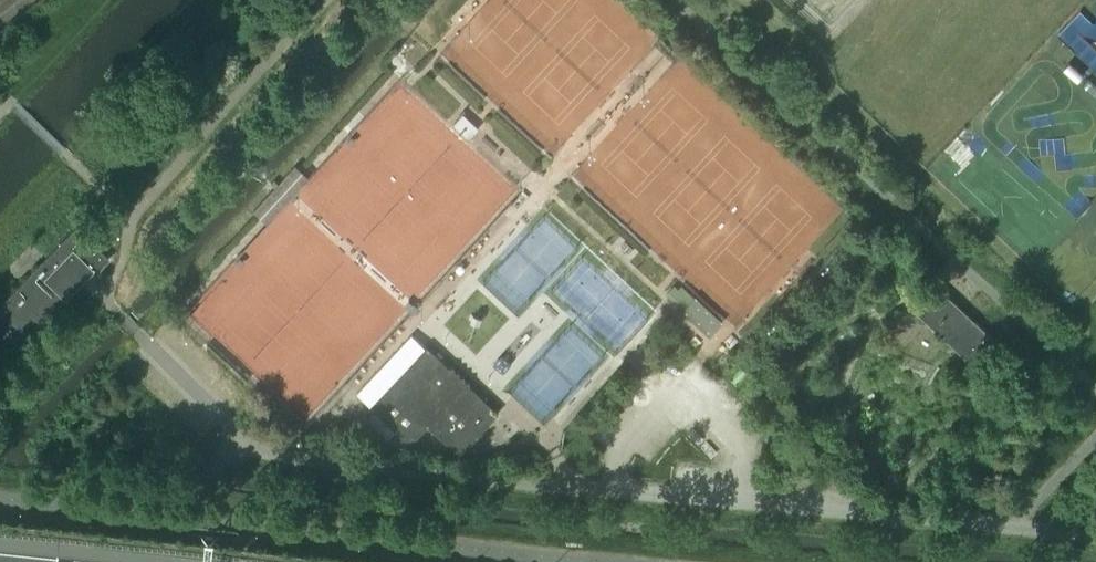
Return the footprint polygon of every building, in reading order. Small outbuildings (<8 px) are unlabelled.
[(340,125),(352,136),(367,120),(355,108),(340,125)] [(108,255),(76,226),(0,305),(0,333),(17,349),(108,255)] [(993,339),(936,285),(914,309),(971,363),(993,339)] [(710,334),(721,322),(692,297),(682,308),(710,334)] [(496,412),(469,386),(468,381),(463,381),(463,376),(458,376),(457,371),(453,371),(452,366),(447,366),(425,346),(369,405),(409,443),(427,424),(458,453),(496,412)]
